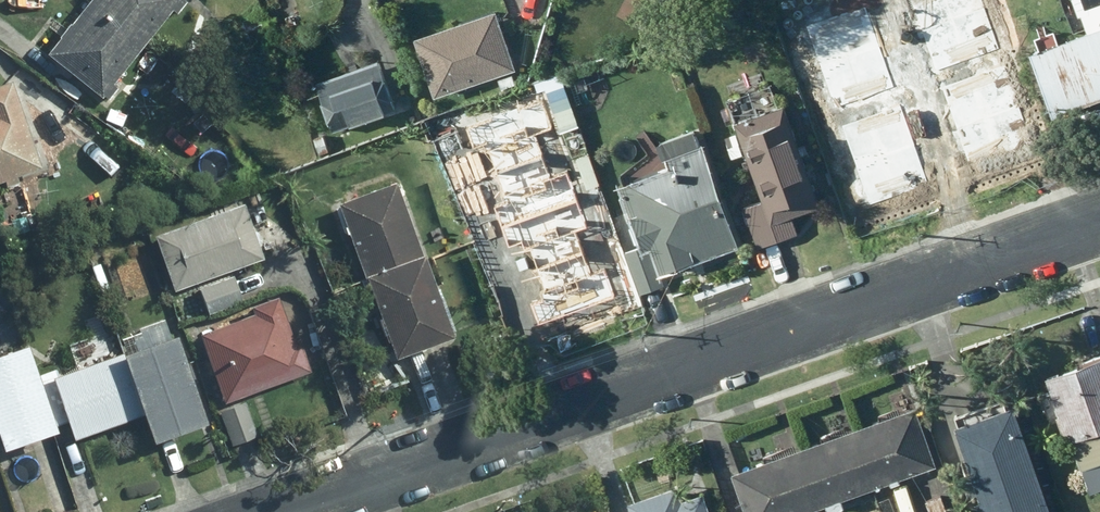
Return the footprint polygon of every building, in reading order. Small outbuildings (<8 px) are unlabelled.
[(144,50),(82,0),(80,0),(37,51),(99,103),(144,50)] [(144,50),(183,3),(179,0),(82,0),(144,50)] [(1079,35),(1024,55),(1049,121),(1099,102),(1099,0),(1065,0),(1079,35)] [(512,71),(494,17),(414,45),(432,98),(512,71)] [(971,56),(861,91),(883,172),(996,139),(971,56)] [(376,64),(312,85),(325,126),(390,105),(376,64)] [(45,173),(13,79),(0,83),(0,188),(45,173)] [(780,108),(733,125),(762,201),(738,210),(755,254),(795,239),(788,220),(818,209),(780,108)] [(667,170),(614,189),(649,287),(741,254),(697,134),(664,146),(667,170)] [(473,174),(456,180),(480,248),(512,237),(495,186),(479,191),(473,174)] [(388,185),(330,206),(359,285),(417,263),(388,185)] [(548,226),(506,242),(532,308),(612,277),(576,185),(538,199),(548,226)] [(236,201),(147,234),(168,290),(257,257),(236,201)] [(417,263),(359,285),(388,363),(446,342),(417,263)] [(230,273),(188,289),(196,313),(239,297),(230,273)] [(251,315),(191,336),(215,407),(307,376),(280,296),(248,306),(251,315)] [(165,339),(42,380),(64,444),(134,420),(142,443),(194,425),(165,339)] [(0,357),(0,452),(47,435),(16,351),(0,357)] [(1045,381),(1091,497),(1099,493),(1099,359),(1045,381)] [(243,403),(215,413),(228,449),(256,438),(243,403)] [(933,459),(913,403),(851,425),(871,481),(933,459)] [(1009,407),(952,428),(980,506),(964,511),(1047,511),(1009,407)] [(871,481),(851,425),(790,447),(810,503),(871,481)] [(790,447),(728,469),(743,511),(785,511),(810,503),(790,447)] [(626,504),(628,511),(706,511),(695,480),(626,504)] [(921,505),(924,511),(960,511),(954,494),(921,505)]
